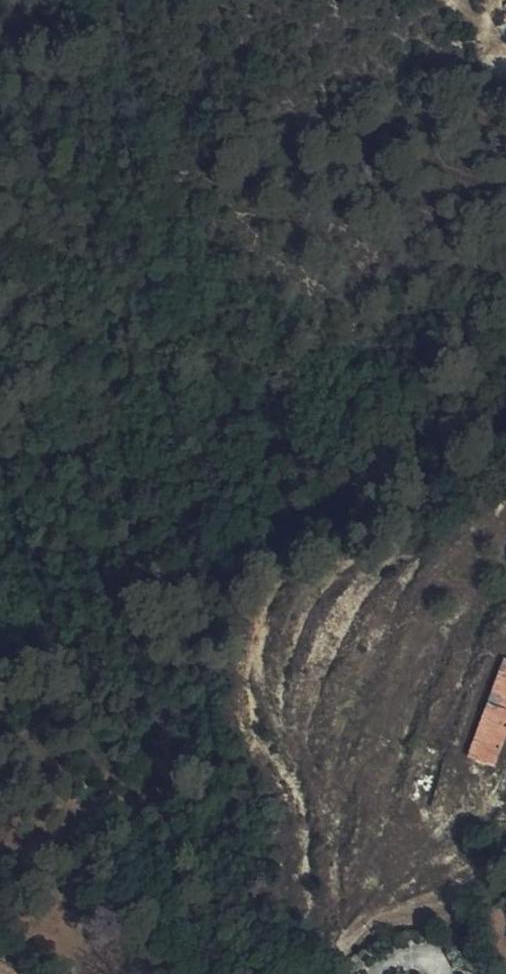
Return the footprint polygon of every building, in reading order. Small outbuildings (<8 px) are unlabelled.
[(505,759),(505,680),(470,776),(496,786),(505,759)]
